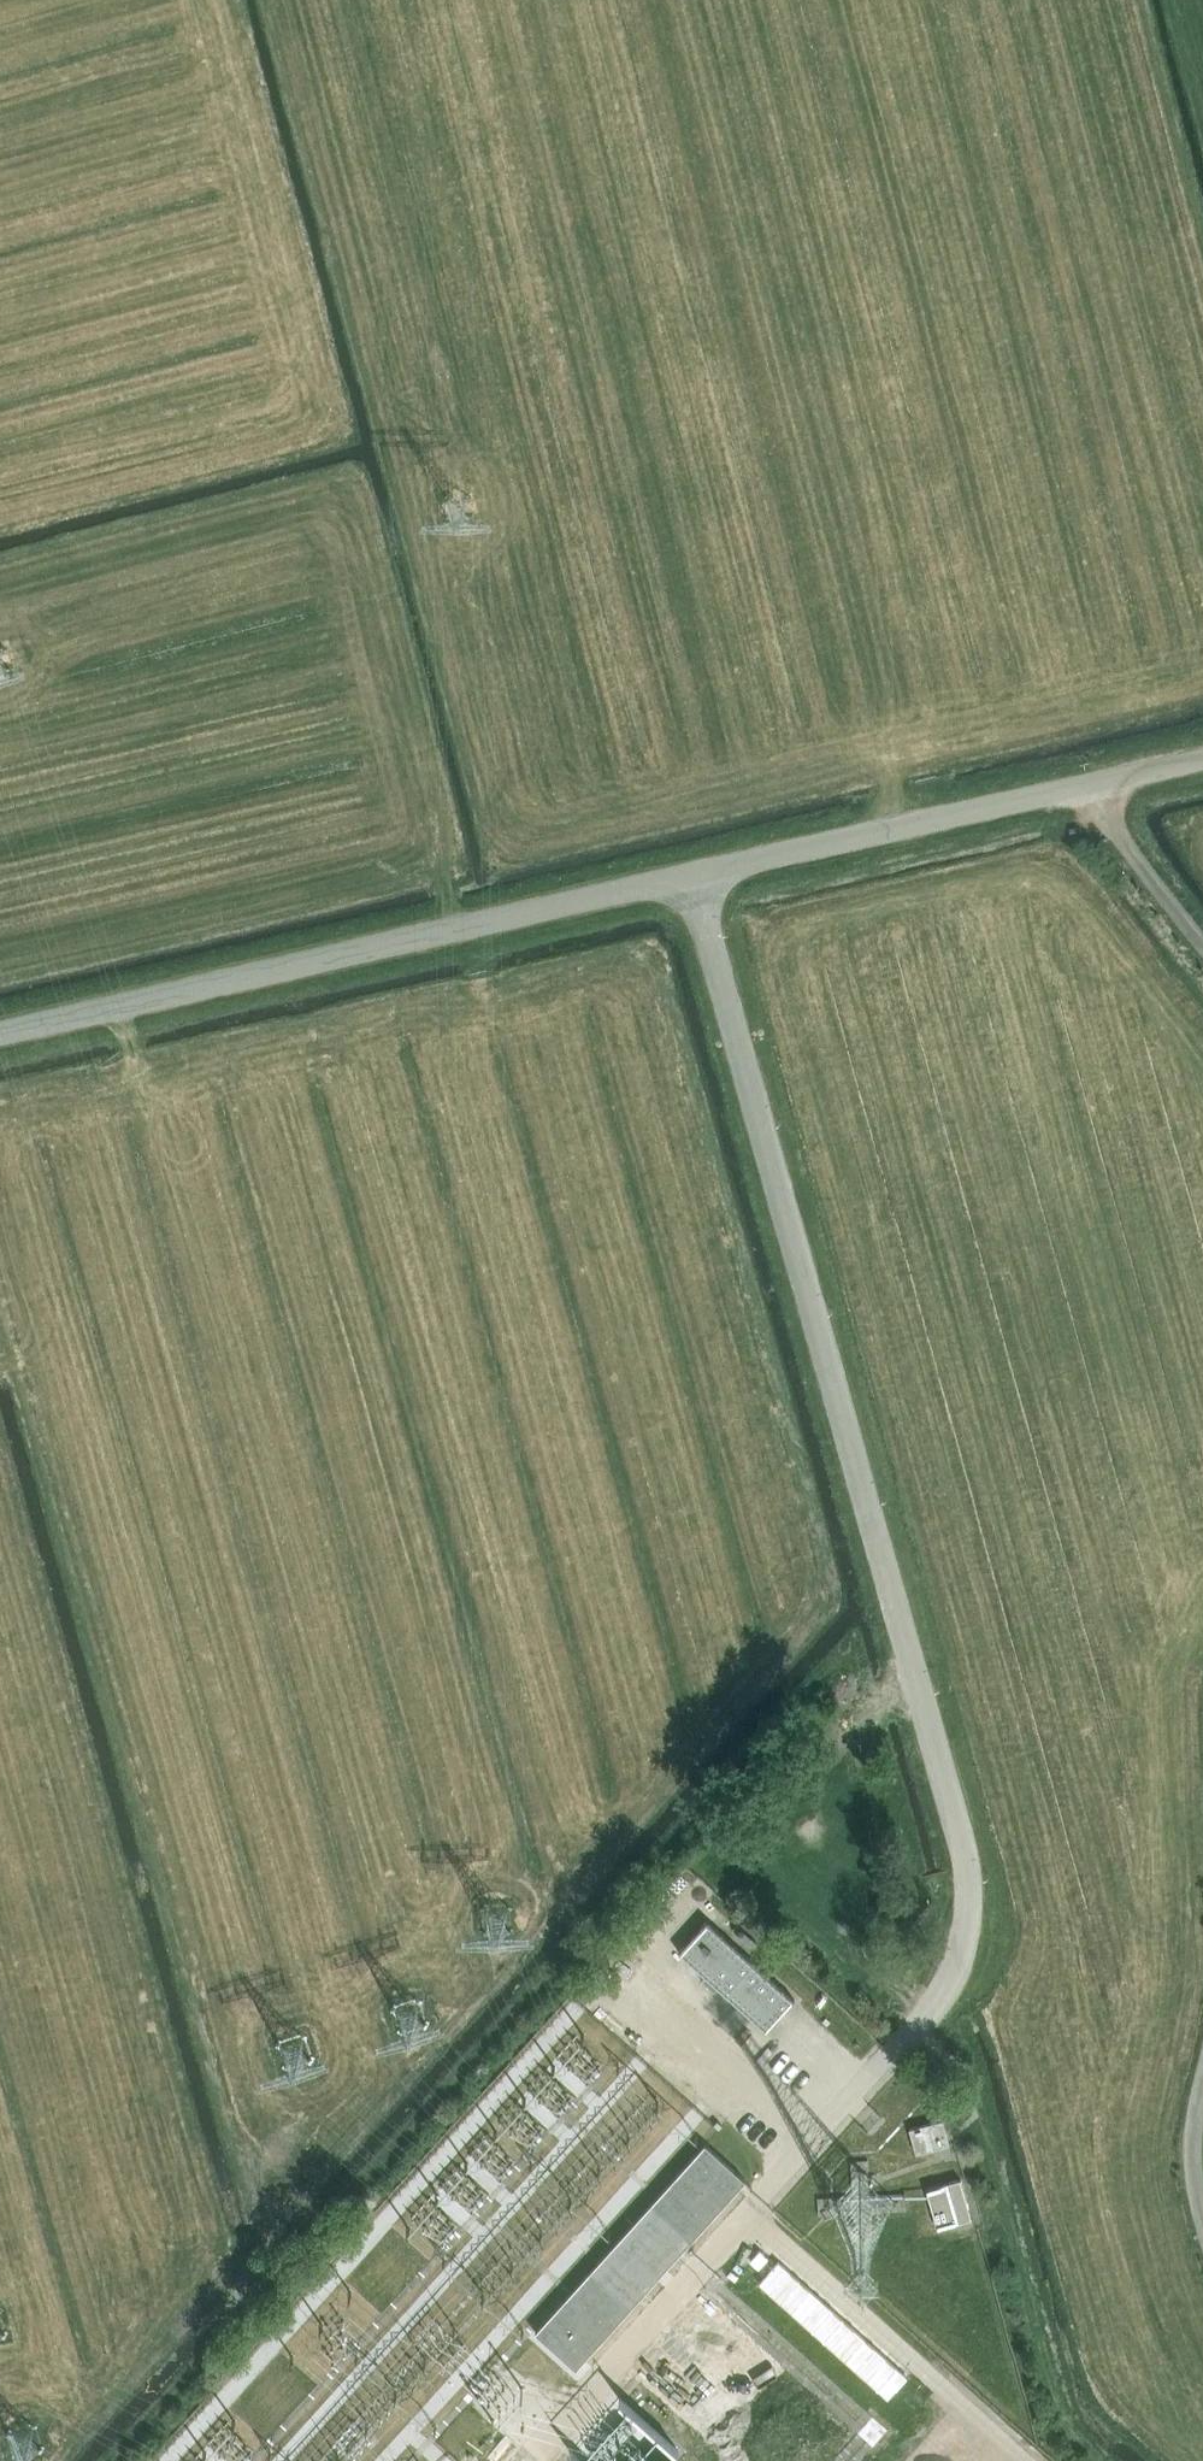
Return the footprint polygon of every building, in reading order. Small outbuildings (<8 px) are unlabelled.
[(693,1881),(683,1890),(703,1912),(713,1903),(693,1881)] [(644,1915),(667,1933),(676,1921),(654,1903),(644,1915)] [(795,1998),(707,1919),(677,1952),(766,2031),(795,1998)] [(908,2128),(915,2153),(949,2143),(942,2118),(908,2128)] [(706,2144),(534,2332),(574,2369),(746,2181),(706,2144)] [(937,2223),(971,2213),(960,2174),(926,2183),(937,2223)]
